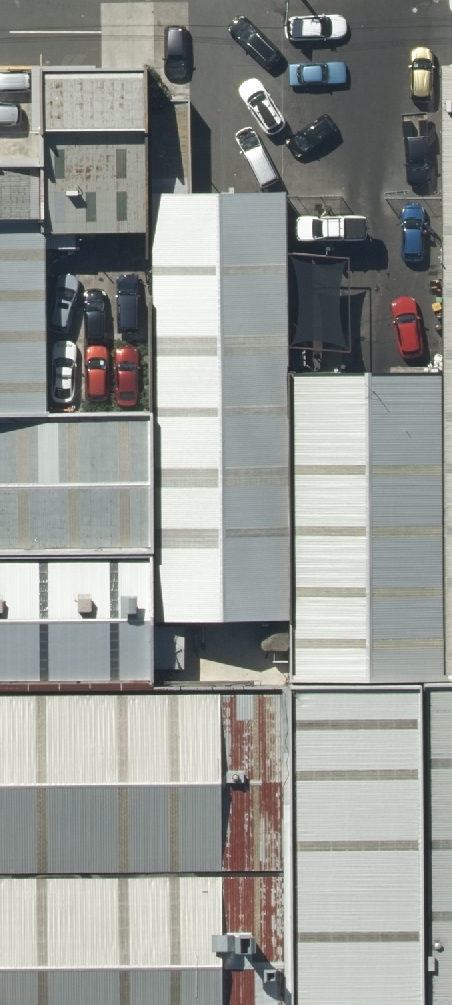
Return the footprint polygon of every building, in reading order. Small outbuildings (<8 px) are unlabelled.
[(134,61),(39,62),(39,217),(135,216),(134,61)] [(436,85),(438,696),(451,696),(451,85),(436,85)] [(0,158),(0,401),(37,400),(36,158),(0,158)] [(274,181),(143,182),(145,606),(276,606),(274,181)] [(433,399),(281,399),(282,698),(434,697),(433,399)] [(0,408),(0,537),(138,536),(138,407),(0,408)] [(0,551),(0,672),(139,671),(139,550),(0,551)] [(278,677),(0,678),(0,1004),(285,1004),(278,677)] [(416,707),(417,1004),(451,1004),(451,707),(416,707)]
